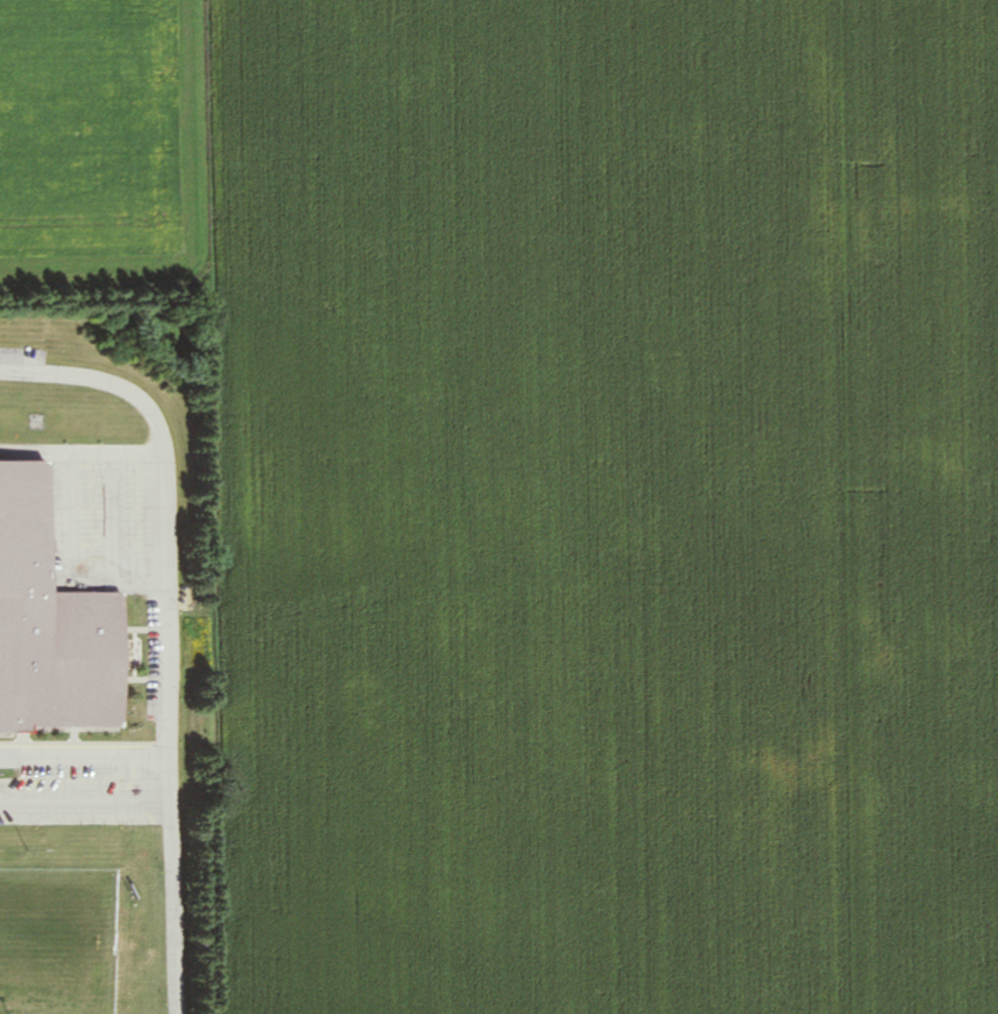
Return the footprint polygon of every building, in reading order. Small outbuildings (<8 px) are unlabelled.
[(127,732),(0,731),(0,464),(53,464),(52,587),(128,588),(127,732)]
